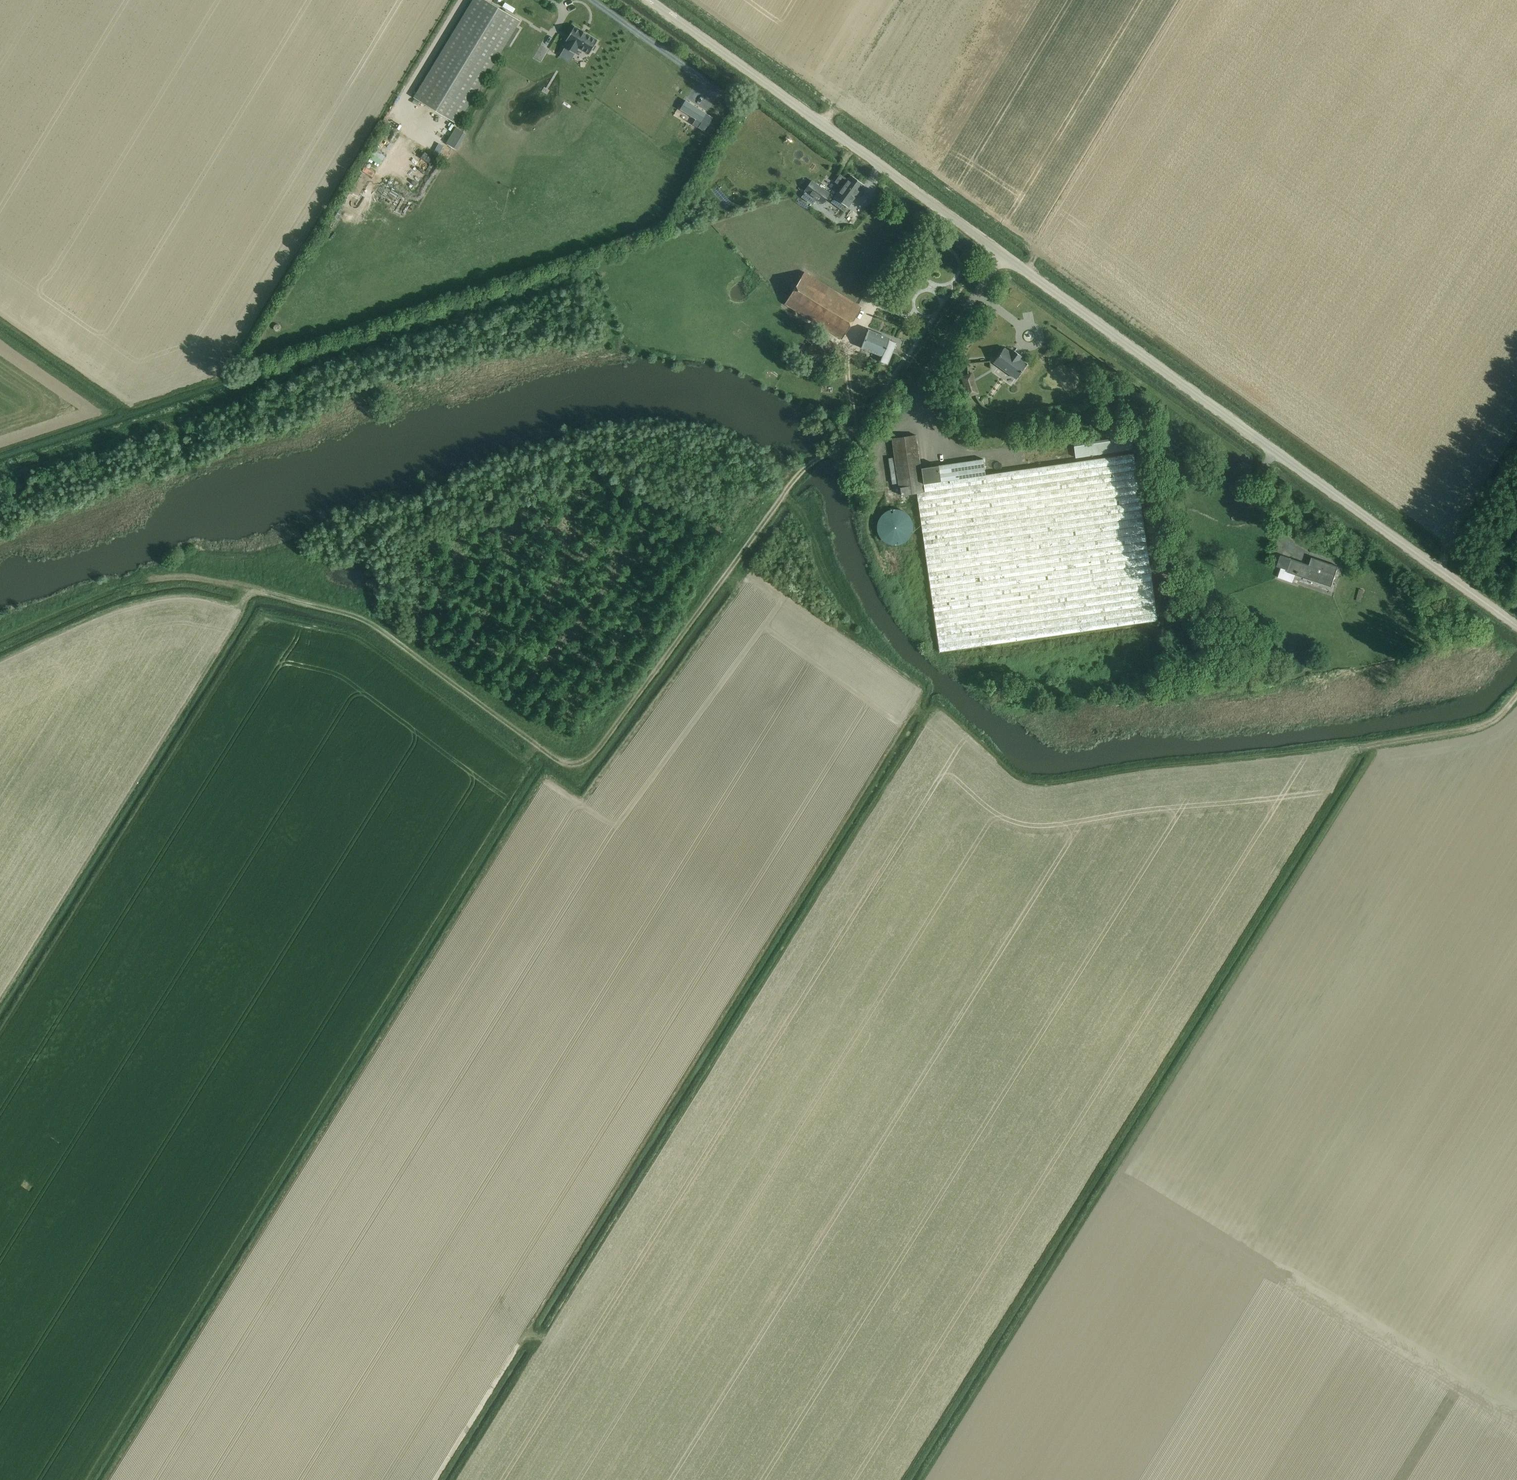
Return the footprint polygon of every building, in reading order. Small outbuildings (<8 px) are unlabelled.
[(520,20),(487,0),(472,0),(414,97),(457,123),(520,20)] [(581,30),(574,26),(566,40),(568,41),(564,47),(575,53),(578,47),(589,54),(597,40),(586,33),(586,32),(582,30),(581,30)] [(707,113),(686,101),(681,109),(696,119),(693,124),(698,127),(701,122),(707,113)] [(466,141),(474,122),(462,117),(454,136),(466,141)] [(861,189),(864,184),(851,175),(848,180),(841,175),(836,182),(843,187),(835,198),(832,202),(845,211),(848,207),(857,194),(859,195),(862,190),(861,189)] [(805,190),(823,203),(830,193),(812,181),(805,190)] [(842,339),(862,307),(805,272),(785,304),(842,339)] [(741,323),(747,327),(758,312),(752,308),(741,323)] [(888,365),(897,343),(890,340),(891,338),(869,330),(862,348),(883,356),(881,362),(888,365)] [(1012,354),(1004,348),(993,363),(1016,379),(1027,365),(1019,359),(1021,356),(1014,351),(1012,354)] [(982,363),(970,366),(976,387),(988,384),(982,363)] [(983,459),(921,468),(916,435),(906,437),(892,439),(895,457),(890,458),(893,483),(899,483),(900,495),(917,493),(924,492),(923,484),(985,475),(983,459)] [(1076,457),(1133,449),(1132,437),(1074,446),(1076,457)] [(1003,462),(1001,452),(995,453),(996,463),(1003,462)] [(924,492),(917,493),(940,652),(1157,620),(1133,453),(985,475),(923,484),(924,492)] [(884,542),(889,545),(895,545),(900,545),(905,542),(910,538),(912,533),(913,528),(912,522),(910,516),(905,512),(900,509),(894,509),(888,510),(883,513),(879,517),(877,522),(876,528),(877,533),(880,538),(884,542)] [(1309,564),(1291,559),(1280,555),(1277,566),(1281,567),(1278,577),(1292,582),(1296,572),(1331,584),(1335,575),(1338,566),(1312,557),(1309,564)]
